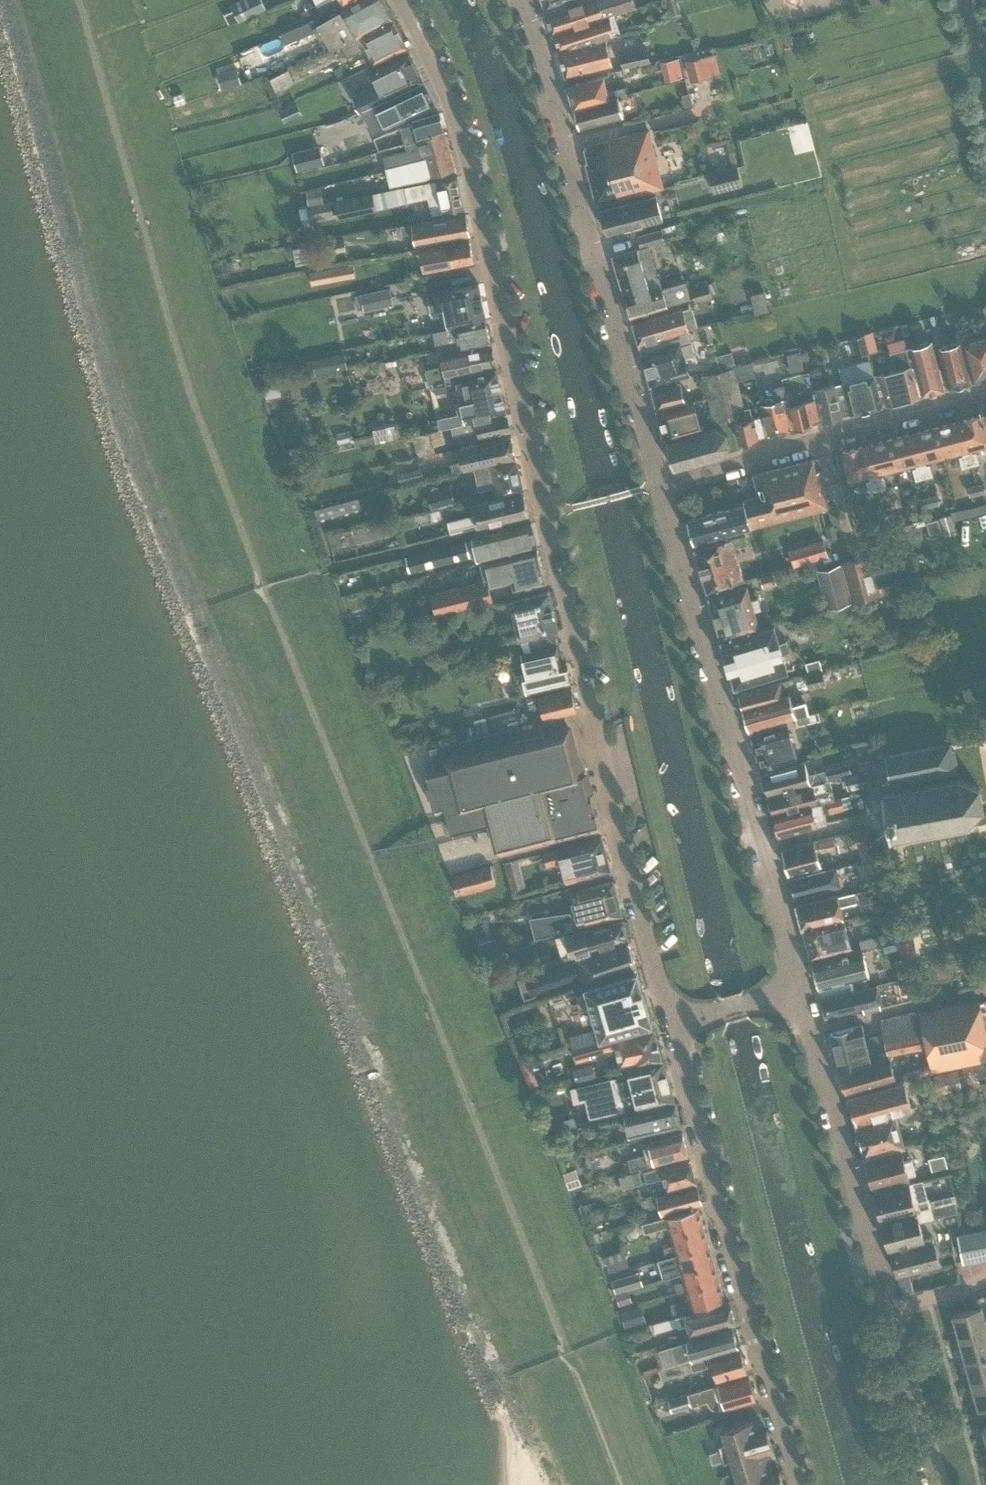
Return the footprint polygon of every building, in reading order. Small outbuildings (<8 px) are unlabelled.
[(263,0),(253,0),(242,5),(248,17),(267,8),(263,0)] [(312,7),(310,0),(300,0),(290,4),(294,14),(312,7)] [(354,35),(391,17),(382,0),(359,0),(340,11),(340,10),(318,23),(331,46),(344,38),(344,39),(353,33),(354,35)] [(545,11),(576,0),(541,0),(545,11)] [(545,11),(552,33),(615,13),(615,12),(637,6),(634,0),(581,0),(545,11)] [(694,0),(683,0),(669,4),(673,16),(697,9),(694,0)] [(620,31),(615,13),(553,33),(558,49),(607,37),(616,34),(615,33),(620,31)] [(354,35),(340,43),(347,56),(361,50),(359,46),(364,43),(373,63),(386,57),(407,47),(392,18),(391,17),(354,35)] [(316,32),(314,28),(319,26),(318,23),(317,22),(316,19),(312,21),(298,27),(281,34),(286,43),(286,45),(316,32)] [(567,75),(612,64),(606,37),(558,49),(565,77),(568,77),(567,75)] [(622,68),(649,61),(646,48),(619,55),(622,68)] [(389,97),(424,81),(409,50),(380,64),(388,81),(383,83),(361,93),(368,107),(389,97)] [(708,76),(704,56),(685,61),(690,81),(708,76)] [(294,80),(288,68),(270,78),(276,90),(294,80)] [(608,99),(606,91),(602,74),(596,75),(595,74),(579,79),(580,82),(568,86),(568,85),(567,86),(574,108),(608,99)] [(404,118),(434,104),(424,83),(394,97),(397,104),(368,116),(370,121),(366,123),(368,127),(372,126),(374,131),(403,117),(404,118)] [(624,87),(606,91),(608,99),(574,108),(579,127),(623,115),(618,99),(626,97),(624,87)] [(693,104),(690,93),(682,95),(685,106),(693,104)] [(302,114),(297,103),(280,110),(285,121),(302,114)] [(406,143),(444,132),(439,113),(409,122),(410,125),(401,128),(406,143)] [(597,205),(663,188),(648,130),(585,146),(589,162),(587,163),(597,205)] [(372,152),(393,146),(388,131),(368,138),(372,152)] [(383,156),(387,168),(450,150),(444,132),(406,143),(407,149),(383,156)] [(450,150),(387,168),(390,183),(406,179),(404,172),(423,166),(426,178),(455,169),(450,150)] [(743,185),(737,164),(708,171),(714,193),(743,185)] [(424,183),(334,201),(337,218),(376,210),(409,202),(408,201),(428,197),(432,215),(464,208),(457,177),(424,183)] [(308,204),(324,201),(321,186),(305,189),(308,204)] [(662,219),(656,196),(651,197),(601,211),(607,233),(662,219)] [(309,206),(299,207),(301,219),(309,218),(333,215),(330,201),(308,205),(309,206)] [(465,215),(428,222),(428,221),(400,225),(402,235),(413,233),(415,244),(432,241),(469,234),(465,215)] [(638,236),(641,248),(648,246),(648,247),(664,242),(660,229),(638,236)] [(388,247),(406,245),(405,235),(387,237),(388,247)] [(346,250),(344,237),(320,242),(322,254),(346,250)] [(469,239),(437,244),(419,248),(423,271),(474,261),(469,239)] [(613,256),(624,296),(630,316),(690,298),(685,281),(683,281),(681,275),(666,279),(668,286),(662,288),(659,277),(657,278),(648,247),(648,246),(641,248),(613,256)] [(347,265),(310,272),(312,284),(350,278),(347,265)] [(695,301),(712,297),(708,283),(691,288),(695,301)] [(445,312),(448,327),(485,319),(478,284),(428,295),(433,315),(445,312)] [(769,310),(764,290),(751,293),(755,313),(769,310)] [(335,300),(336,310),(357,307),(355,297),(335,300)] [(632,324),(638,344),(688,329),(698,327),(692,306),(632,324)] [(486,321),(433,332),(437,350),(440,349),(440,353),(459,349),(459,348),(490,342),(486,321)] [(910,324),(902,326),(904,336),(912,333),(910,324)] [(691,341),(688,329),(638,344),(650,386),(689,375),(684,357),(680,344),(691,341)] [(872,331),(866,333),(871,352),(877,350),(872,331)] [(856,356),(871,352),(866,333),(863,334),(863,335),(851,338),(856,356)] [(966,360),(972,382),(985,379),(985,336),(962,342),(966,360)] [(906,349),(911,367),(915,366),(923,395),(944,389),(931,342),(906,349)] [(443,364),(425,368),(430,386),(450,382),(449,375),(495,365),(490,343),(456,351),(441,354),(443,364)] [(960,343),(939,348),(949,388),(970,383),(960,343)] [(911,367),(906,349),(890,352),(894,370),(878,374),(886,404),(918,396),(911,367)] [(733,353),(717,357),(720,369),(733,366),(736,365),(733,353)] [(346,367),(343,354),(324,358),(327,371),(346,367)] [(809,371),(806,357),(793,360),(797,374),(809,371)] [(838,384),(845,414),(850,413),(850,414),(882,406),(870,359),(839,366),(842,383),(838,384)] [(733,366),(733,368),(737,381),(755,376),(751,361),(736,365),(733,366)] [(745,414),(744,408),(736,381),(737,381),(733,368),(702,376),(714,422),(745,414)] [(496,369),(462,377),(467,398),(501,391),(496,369)] [(270,372),(257,374),(258,383),(271,380),(270,372)] [(841,415),(845,414),(838,384),(834,384),(834,383),(816,388),(819,399),(818,399),(815,386),(813,386),(819,412),(822,412),(824,420),(842,416),(841,415)] [(657,410),(671,407),(685,403),(680,384),(652,390),(657,410)] [(281,395),(280,385),(264,388),(266,398),(281,395)] [(785,413),(790,411),(787,400),(784,386),(773,388),(777,401),(774,402),(770,398),(765,399),(763,405),(761,405),(768,435),(789,429),(785,413)] [(817,413),(819,412),(813,386),(811,387),(812,391),(808,392),(810,401),(799,404),(795,389),(786,391),(795,428),(819,422),(817,413)] [(463,414),(439,419),(441,428),(506,414),(501,391),(467,398),(460,400),(463,414)] [(678,406),(671,407),(657,411),(665,439),(685,434),(684,428),(696,425),(692,408),(696,407),(695,403),(678,408),(678,406)] [(744,408),(745,414),(747,420),(735,423),(739,442),(758,437),(764,435),(760,417),(753,418),(750,407),(744,408)] [(442,429),(422,434),(426,454),(435,453),(450,449),(448,440),(479,433),(480,437),(509,431),(506,415),(452,427),(442,429)] [(970,466),(979,464),(976,452),(972,453),(971,449),(985,445),(985,430),(982,415),(963,420),(959,422),(970,466)] [(397,438),(393,420),(373,425),(376,442),(397,438)] [(962,468),(970,466),(959,422),(935,428),(943,457),(961,452),(962,456),(959,457),(962,468)] [(728,446),(728,444),(725,435),(726,435),(724,433),(724,434),(716,429),(714,428),(714,429),(666,441),(673,469),(675,468),(721,455),(723,454),(727,446),(728,446)] [(925,461),(943,457),(935,428),(912,434),(924,478),(932,476),(929,464),(926,465),(925,461)] [(915,480),(924,478),(912,434),(889,440),(897,468),(915,464),(916,468),(912,469),(915,480)] [(511,436),(476,444),(459,448),(462,460),(451,463),(452,471),(472,466),(515,457),(511,436)] [(878,473),(897,468),(889,440),(866,446),(878,490),(886,488),(883,476),(879,477),(878,473)] [(305,453),(303,445),(289,448),(291,456),(305,453)] [(869,492),(878,490),(866,446),(862,447),(862,446),(842,451),(850,481),(869,476),(870,480),(866,481),(869,492)] [(438,467),(438,456),(422,456),(422,468),(438,467)] [(516,458),(486,465),(474,468),(476,477),(479,490),(495,486),(497,497),(523,491),(516,458)] [(744,505),(750,527),(751,528),(807,513),(808,519),(817,516),(818,518),(824,516),(822,509),(829,508),(819,471),(815,472),(812,459),(753,474),(759,496),(743,500),(744,505)] [(423,478),(421,467),(398,472),(400,483),(423,478)] [(978,494),(985,492),(985,490),(984,483),(976,485),(978,494)] [(456,504),(451,485),(427,491),(432,510),(456,504)] [(971,496),(978,494),(976,485),(968,487),(971,496)] [(450,532),(528,513),(523,492),(472,504),(474,514),(447,521),(450,532)] [(929,497),(932,506),(940,504),(937,495),(929,497)] [(362,508),(359,497),(314,509),(317,519),(362,508)] [(924,508),(932,506),(929,497),(921,499),(924,508)] [(693,542),(750,527),(744,505),(687,520),(693,542)] [(883,508),(885,518),(893,516),(891,507),(883,508)] [(877,519),(885,518),(883,508),(875,510),(877,519)] [(431,522),(429,513),(391,521),(393,531),(431,522)] [(956,532),(951,514),(940,517),(945,535),(956,532)] [(930,533),(941,530),(938,519),(926,522),(930,533)] [(531,523),(472,538),(477,561),(537,546),(531,523)] [(836,539),(833,528),(828,529),(829,533),(822,535),(824,542),(836,539)] [(734,547),(746,544),(744,535),(695,549),(707,590),(743,580),(734,547)] [(793,564),(827,554),(823,540),(789,550),(793,564)] [(466,541),(405,557),(409,571),(470,556),(466,541)] [(537,547),(482,561),(484,567),(489,587),(512,581),(514,590),(544,582),(541,570),(543,569),(537,547)] [(868,556),(858,559),(843,563),(853,602),(877,595),(868,556)] [(453,580),(473,571),(470,563),(449,571),(453,580)] [(827,609),(851,603),(840,564),(817,570),(827,609)] [(492,601),(487,580),(434,593),(429,574),(423,576),(427,595),(430,594),(436,615),(492,601)] [(762,586),(775,583),(773,574),(760,577),(762,586)] [(754,610),(760,608),(757,597),(750,599),(746,586),(709,597),(721,639),(759,628),(754,610)] [(559,630),(550,589),(508,602),(519,643),(522,642),(525,653),(531,651),(560,643),(557,631),(559,630)] [(339,596),(343,622),(359,620),(355,594),(339,596)] [(782,653),(788,651),(785,641),(779,643),(774,626),(724,640),(721,641),(722,643),(727,658),(725,658),(729,669),(733,684),(732,684),(733,687),(736,686),(787,671),(782,653)] [(560,643),(531,651),(525,653),(522,653),(526,672),(531,692),(570,683),(566,662),(564,662),(562,656),(563,656),(560,643)] [(822,669),(820,659),(806,662),(808,672),(822,669)] [(808,687),(825,682),(822,671),(805,676),(808,687)] [(507,674),(493,674),(492,690),(507,690),(507,674)] [(985,702),(985,677),(974,680),(979,704),(985,702)] [(743,710),(783,699),(779,683),(738,694),(743,710)] [(527,698),(530,710),(541,707),(544,718),(577,710),(572,688),(527,698)] [(783,699),(743,710),(749,729),(795,716),(808,713),(805,702),(792,705),(789,697),(783,699)] [(518,724),(514,709),(489,715),(492,730),(518,724)] [(811,721),(809,713),(796,717),(798,725),(811,721)] [(489,732),(486,717),(475,719),(478,734),(489,732)] [(797,762),(792,743),(786,725),(770,729),(751,734),(762,773),(797,762)] [(580,774),(579,771),(568,727),(514,741),(510,727),(471,737),(429,748),(434,766),(425,769),(436,811),(445,809),(450,831),(491,821),(499,852),(599,827),(590,793),(585,773),(580,774)] [(918,786),(909,788),(908,780),(955,771),(954,764),(956,763),(954,750),(952,751),(951,748),(950,744),(885,755),(890,783),(892,791),(891,791),(883,792),(881,792),(881,795),(884,810),(885,816),(886,821),(889,835),(889,836),(889,837),(889,839),(892,839),(892,838),(900,837),(902,837),(902,836),(913,835),(915,834),(926,832),(926,833),(929,832),(939,830),(942,830),(942,829),(952,827),(952,828),(955,827),(965,825),(968,824),(982,811),(983,811),(983,808),(982,805),(979,789),(980,788),(978,786),(978,787),(959,779),(957,779),(946,781),(946,780),(944,781),(933,783),(930,783),(931,784),(920,786),(920,785),(917,786),(918,786)] [(863,771),(871,769),(875,768),(873,759),(861,761),(863,771)] [(804,760),(797,762),(762,773),(768,794),(769,794),(769,795),(813,784),(813,783),(825,780),(827,780),(825,770),(807,775),(804,760)] [(850,764),(826,770),(828,780),(852,774),(850,764)] [(874,785),(871,769),(863,771),(860,772),(855,773),(857,783),(863,782),(864,787),(874,785)] [(769,795),(773,814),(822,801),(834,798),(831,789),(827,790),(825,780),(813,783),(813,784),(769,795)] [(862,795),(865,813),(874,812),(871,794),(862,795)] [(822,801),(773,814),(778,834),(828,822),(822,801)] [(870,829),(847,834),(850,845),(854,848),(859,847),(862,862),(877,858),(870,829)] [(458,834),(433,842),(443,871),(468,863),(458,834)] [(547,865),(570,858),(576,879),(610,870),(601,836),(579,842),(543,852),(547,865)] [(821,851),(835,847),(832,837),(814,841),(782,849),(788,872),(820,864),(816,848),(820,847),(821,851)] [(520,867),(518,858),(504,861),(506,870),(520,867)] [(456,894),(495,884),(490,866),(467,873),(451,876),(456,894)] [(794,897),(840,886),(835,868),(790,880),(794,897)] [(837,872),(841,888),(856,884),(852,868),(837,872)] [(508,879),(508,881),(524,878),(524,877),(522,869),(506,873),(508,879)] [(613,881),(590,887),(578,890),(569,892),(578,926),(621,914),(613,881)] [(888,895),(886,885),(857,890),(860,900),(888,895)] [(840,906),(856,902),(853,893),(796,905),(802,927),(843,918),(840,906)] [(575,928),(571,912),(530,917),(532,923),(536,939),(575,928)] [(892,921),(891,914),(882,915),(883,922),(892,921)] [(845,919),(836,921),(803,928),(810,956),(852,947),(845,919)] [(623,920),(585,931),(584,927),(555,935),(563,960),(628,939),(623,920)] [(896,929),(878,934),(871,936),(872,941),(864,943),(865,948),(899,939),(896,929)] [(917,955),(913,936),(899,940),(898,940),(903,958),(908,957),(917,955)] [(496,939),(479,945),(483,957),(500,951),(496,939)] [(636,967),(628,940),(626,940),(626,941),(519,977),(508,981),(514,997),(582,974),(585,984),(634,967),(636,967)] [(818,988),(868,976),(862,950),(812,962),(818,988)] [(553,963),(550,954),(532,960),(535,969),(553,963)] [(920,966),(917,955),(908,957),(903,958),(903,959),(901,960),(903,970),(920,966)] [(645,1000),(644,997),(642,991),(643,991),(642,988),(637,972),(638,972),(637,969),(634,970),(634,971),(588,985),(587,984),(585,985),(585,987),(586,987),(587,991),(590,1000),(584,1001),(585,1003),(579,1004),(583,1021),(594,1017),(599,1033),(599,1034),(600,1037),(602,1036),(649,1021),(649,1022),(652,1021),(651,1019),(646,1003),(646,1000),(645,1000)] [(959,978),(957,970),(925,977),(927,985),(959,978)] [(877,985),(821,999),(825,1016),(862,1007),(863,1011),(880,1007),(879,1002),(881,1002),(877,985)] [(907,989),(898,991),(901,1002),(910,999),(907,989)] [(883,1034),(865,1038),(864,1034),(856,1036),(853,1027),(829,1033),(839,1069),(870,1060),(871,1061),(888,1056),(927,1047),(931,1066),(932,1071),(985,1059),(985,1037),(978,999),(880,1020),(883,1034)] [(620,1066),(660,1057),(653,1028),(601,1041),(602,1043),(598,1043),(598,1042),(574,1048),(576,1056),(603,1049),(603,1050),(616,1048),(620,1066)] [(595,1042),(592,1030),(569,1036),(572,1048),(595,1042)] [(547,1061),(544,1051),(529,1057),(532,1066),(547,1061)] [(529,1088),(539,1084),(532,1066),(529,1057),(519,1060),(529,1088)] [(890,1057),(872,1062),(839,1070),(845,1089),(878,1081),(878,1083),(897,1079),(890,1057)] [(594,1099),(594,1100),(635,1091),(634,1088),(668,1079),(663,1061),(627,1069),(630,1079),(599,1087),(601,1097),(594,1099)] [(597,1078),(593,1064),(572,1070),(576,1084),(597,1078)] [(959,1070),(963,1087),(985,1081),(985,1064),(959,1070)] [(931,1066),(905,1071),(905,1073),(906,1077),(906,1080),(933,1074),(932,1071),(931,1066)] [(962,1089),(958,1070),(934,1075),(938,1094),(962,1089)] [(673,1100),(668,1079),(634,1088),(635,1091),(594,1100),(596,1109),(635,1099),(637,1108),(673,1100)] [(857,1127),(896,1117),(900,1116),(901,1121),(912,1119),(911,1116),(915,1115),(913,1106),(911,1107),(903,1082),(848,1096),(855,1122),(857,1127)] [(630,1137),(680,1125),(674,1104),(624,1116),(630,1137)] [(575,1117),(546,1124),(548,1133),(577,1126),(575,1117)] [(865,1157),(900,1148),(904,1146),(896,1117),(857,1127),(865,1157)] [(631,1170),(688,1155),(682,1133),(648,1142),(652,1156),(647,1158),(646,1154),(627,1160),(631,1170)] [(570,1157),(567,1143),(555,1146),(558,1159),(570,1157)] [(904,1162),(900,1149),(865,1159),(872,1187),(908,1178),(908,1176),(915,1174),(911,1160),(904,1162)] [(947,1167),(944,1154),(929,1158),(932,1171),(947,1167)] [(666,1190),(695,1182),(689,1160),(661,1167),(644,1172),(647,1181),(663,1177),(666,1190)] [(582,1184),(576,1168),(563,1173),(569,1189),(582,1184)] [(622,1188),(642,1183),(639,1171),(619,1177),(622,1188)] [(917,1195),(942,1191),(940,1177),(914,1182),(917,1195)] [(931,1206),(931,1207),(956,1201),(957,1201),(955,1194),(929,1200),(928,1197),(913,1201),(908,1182),(874,1191),(881,1218),(931,1206)] [(696,1186),(658,1196),(657,1192),(646,1195),(650,1207),(659,1204),(661,1214),(701,1203),(696,1186)] [(956,1201),(931,1207),(931,1206),(881,1218),(888,1248),(923,1239),(918,1221),(958,1211),(956,1201)] [(667,1226),(670,1237),(703,1227),(697,1208),(642,1223),(645,1233),(658,1229),(667,1226)] [(667,1257),(675,1254),(708,1245),(703,1227),(670,1237),(673,1246),(664,1248),(667,1257)] [(958,1234),(963,1261),(985,1256),(985,1228),(958,1234)] [(619,1249),(614,1234),(598,1239),(604,1254),(619,1249)] [(923,1239),(888,1248),(889,1249),(889,1248),(896,1275),(940,1264),(932,1236),(923,1239)] [(708,1245),(675,1254),(678,1262),(660,1267),(664,1278),(672,1275),(681,1273),(714,1264),(708,1245)] [(623,1260),(621,1251),(605,1256),(608,1264),(623,1260)] [(686,1290),(718,1280),(714,1264),(681,1273),(683,1282),(675,1284),(677,1292),(686,1290)] [(643,1284),(639,1271),(619,1277),(623,1290),(643,1284)] [(718,1280),(686,1290),(688,1298),(671,1303),(674,1313),(724,1299),(718,1280)] [(629,1291),(617,1295),(618,1296),(621,1305),(633,1302),(629,1291)] [(691,1336),(735,1323),(729,1301),(675,1317),(678,1325),(688,1323),(691,1336)] [(641,1305),(621,1312),(626,1329),(647,1323),(641,1305)] [(985,1320),(981,1306),(953,1314),(959,1338),(985,1330),(985,1320)] [(655,1332),(671,1327),(668,1319),(653,1323),(655,1332)] [(738,1344),(733,1328),(655,1350),(660,1366),(738,1344)] [(959,1338),(965,1361),(985,1355),(985,1330),(959,1338)] [(746,1368),(747,1364),(745,1358),(742,1356),(739,1345),(659,1369),(662,1379),(708,1366),(707,1363),(711,1362),(717,1380),(747,1371),(746,1368)] [(965,1361),(972,1384),(985,1380),(985,1355),(965,1361)] [(687,1394),(668,1399),(671,1411),(707,1400),(708,1404),(712,1408),(716,1409),(720,1409),(725,1407),(725,1408),(755,1399),(754,1396),(756,1393),(754,1388),(751,1386),(748,1375),(718,1384),(687,1394)] [(972,1384),(978,1407),(985,1405),(985,1380),(972,1384)] [(772,1448),(769,1439),(766,1429),(761,1431),(757,1419),(722,1430),(726,1443),(718,1445),(723,1462),(731,1460),(735,1472),(770,1461),(766,1450),(772,1448)] [(782,1480),(779,1471),(773,1472),(770,1461),(735,1472),(738,1484),(735,1484),(783,1484),(782,1480)]
